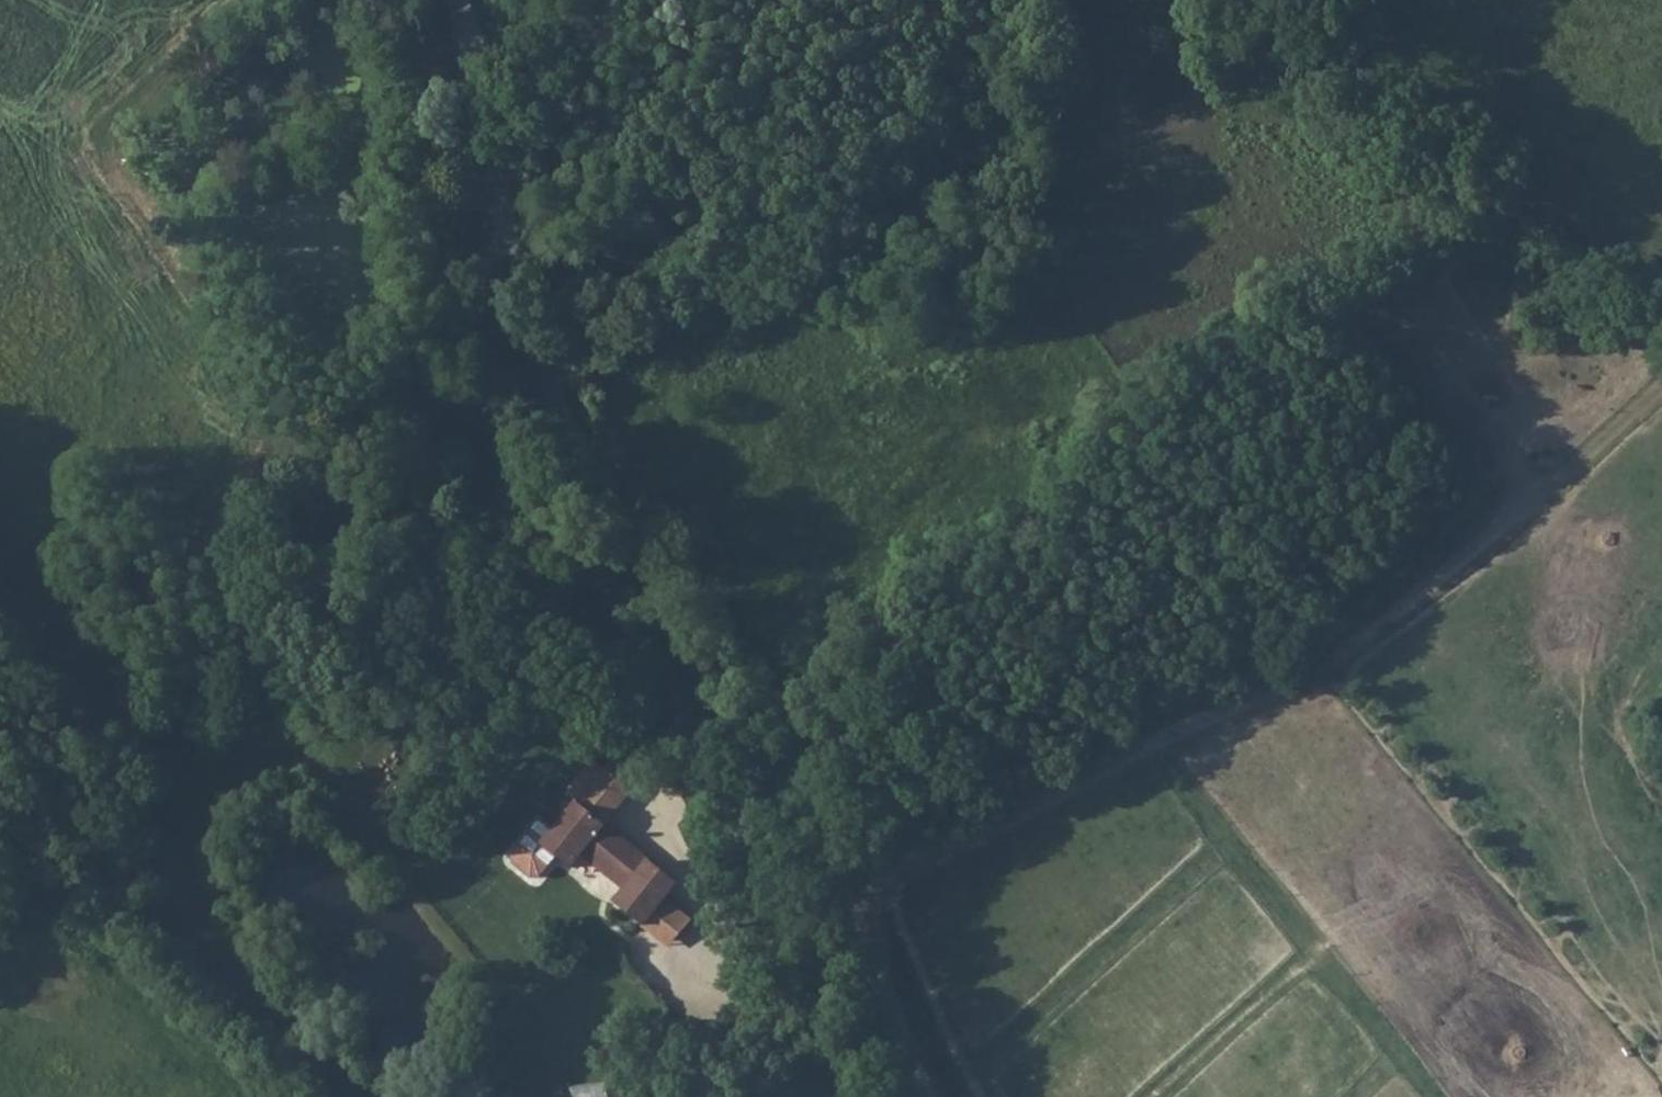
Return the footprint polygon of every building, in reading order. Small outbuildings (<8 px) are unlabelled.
[(609,763),(541,845),(571,870),(582,857),(623,891),(614,903),(643,928),(679,885),(606,824),(637,786),(609,763)] [(666,1066),(658,1080),(671,1088),(679,1073),(666,1066)]
